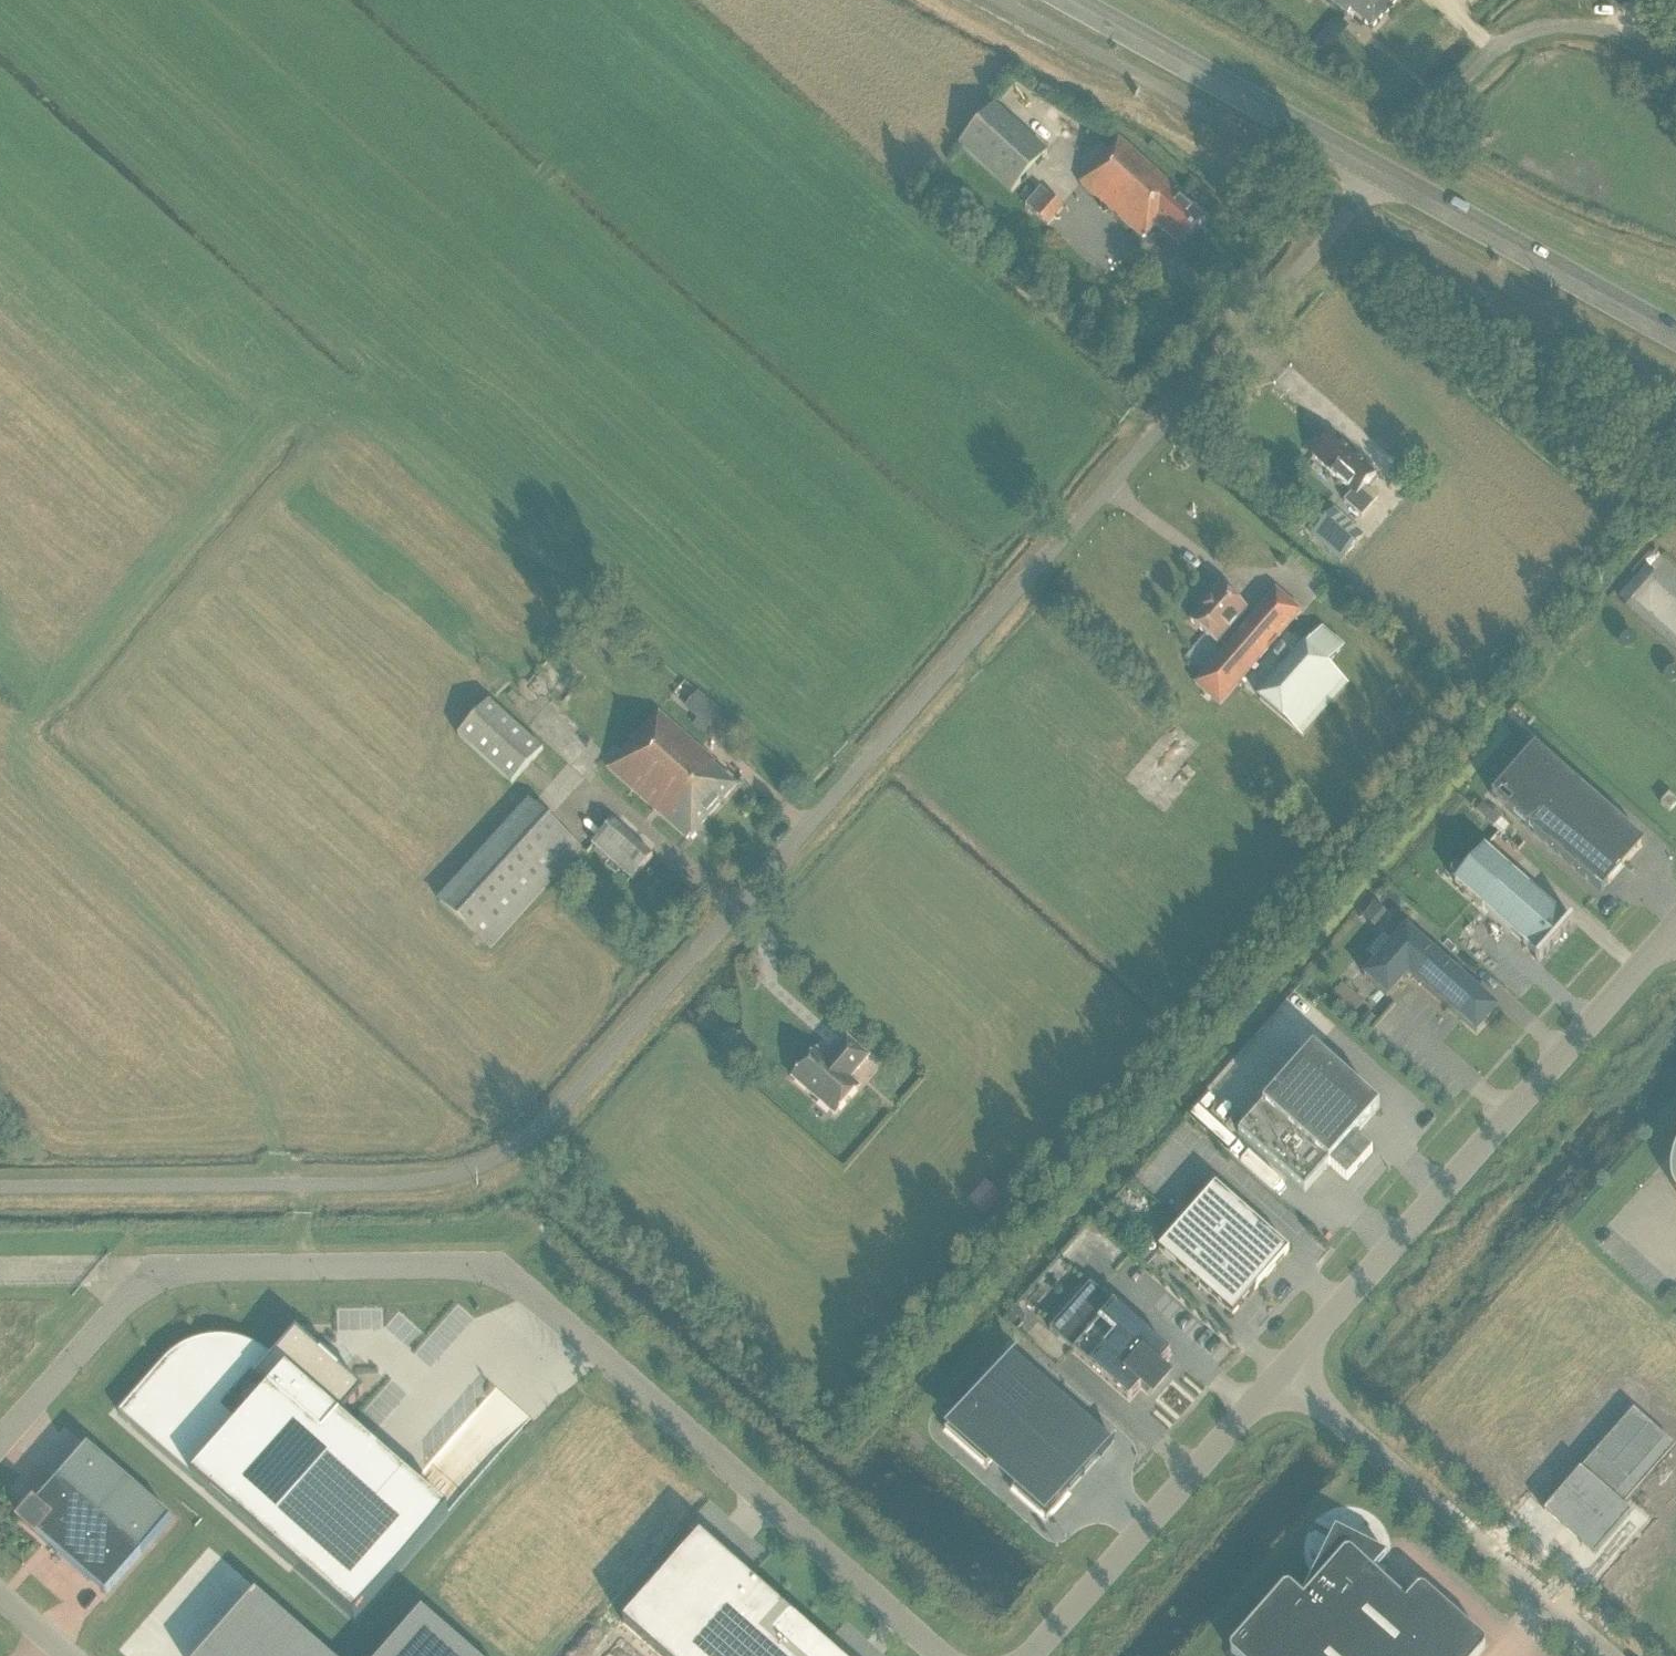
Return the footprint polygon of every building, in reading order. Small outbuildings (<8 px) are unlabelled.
[(1348,15),(1351,12),(1371,29),(1397,0),(1331,0),(1348,15)] [(959,145),(1011,192),(1047,152),(994,106),(959,145)] [(1137,234),(1174,192),(1176,190),(1118,138),(1078,183),(1137,234)] [(1026,206),(1048,225),(1063,208),(1041,189),(1026,206)] [(1191,207),(1174,192),(1137,234),(1147,243),(1160,229),(1180,246),(1204,219),(1202,217),(1202,214),(1195,207),(1191,207)] [(1312,456),(1328,471),(1355,496),(1348,504),(1363,517),(1375,504),(1361,491),(1375,475),(1331,435),(1312,456)] [(1363,537),(1335,511),(1333,512),(1324,504),(1308,522),(1317,530),(1312,535),(1340,562),(1363,537)] [(1219,586),(1190,620),(1217,644),(1219,642),(1225,648),(1194,684),(1219,706),(1240,681),(1303,736),(1348,684),(1331,668),(1343,646),(1321,627),(1306,645),(1287,628),(1302,610),(1277,588),(1242,629),(1235,623),(1246,610),(1219,586)] [(570,685),(582,694),(592,679),(580,671),(570,685)] [(722,712),(698,691),(684,707),(698,719),(693,724),(703,733),(722,712)] [(544,749),(491,701),(459,736),(512,784),(544,749)] [(622,749),(606,767),(608,769),(666,821),(714,766),(717,763),(657,710),(622,749)] [(1601,892),(1644,843),(1534,746),(1533,748),(1537,751),(1497,797),(1493,793),(1491,795),(1601,892)] [(714,766),(666,821),(688,840),(736,786),(714,766)] [(1669,794),(1661,803),(1670,811),(1675,804),(1675,800),(1669,794)] [(580,850),(528,803),(438,902),(491,950),(580,850)] [(653,854),(611,819),(591,843),(633,878),(653,854)] [(1568,923),(1484,849),(1454,882),(1538,956),(1535,959),(1539,962),(1574,922),(1571,919),(1568,923)] [(1476,1033),(1497,1009),(1406,928),(1363,976),(1388,998),(1409,974),(1476,1033)] [(793,1078),(834,1114),(858,1087),(849,1079),(868,1056),(846,1038),(833,1053),(835,1055),(829,1062),(817,1051),(793,1078)] [(1380,1108),(1314,1049),(1239,1134),(1305,1192),(1329,1164),(1347,1180),(1372,1151),(1355,1136),(1380,1108)] [(1289,1251),(1215,1186),(1159,1249),(1233,1315),(1289,1251)] [(1173,1354),(1145,1328),(1092,1279),(1050,1324),(1131,1399),(1143,1386),(1150,1393),(1169,1374),(1161,1367),(1173,1354)] [(168,1357),(119,1413),(355,1620),(449,1513),(341,1418),(365,1391),(296,1331),(272,1358),(264,1351),(254,1345),(243,1341),(232,1338),(221,1337),(209,1338),(198,1340),(187,1344),(177,1350),(168,1357)] [(1112,1443),(1011,1354),(945,1430),(986,1467),(994,1458),(1019,1481),(1011,1488),(1046,1519),(1069,1493),(1068,1492),(1112,1443)] [(1580,1470),(1545,1510),(1595,1554),(1631,1513),(1614,1498),(1664,1442),(1647,1427),(1645,1429),(1629,1414),(1580,1470)] [(171,1517),(88,1446),(22,1522),(106,1594),(171,1517)] [(1229,1654),(1231,1655),(1476,1655),(1487,1644),(1420,1585),(1406,1602),(1372,1572),(1385,1556),(1335,1532),(1302,1600),(1288,1587),(1229,1654)] [(625,1622),(663,1655),(837,1655),(701,1536),(625,1622)] [(201,1655),(327,1655),(255,1594),(201,1655)] [(422,1611),(383,1655),(473,1655),(422,1611)]
